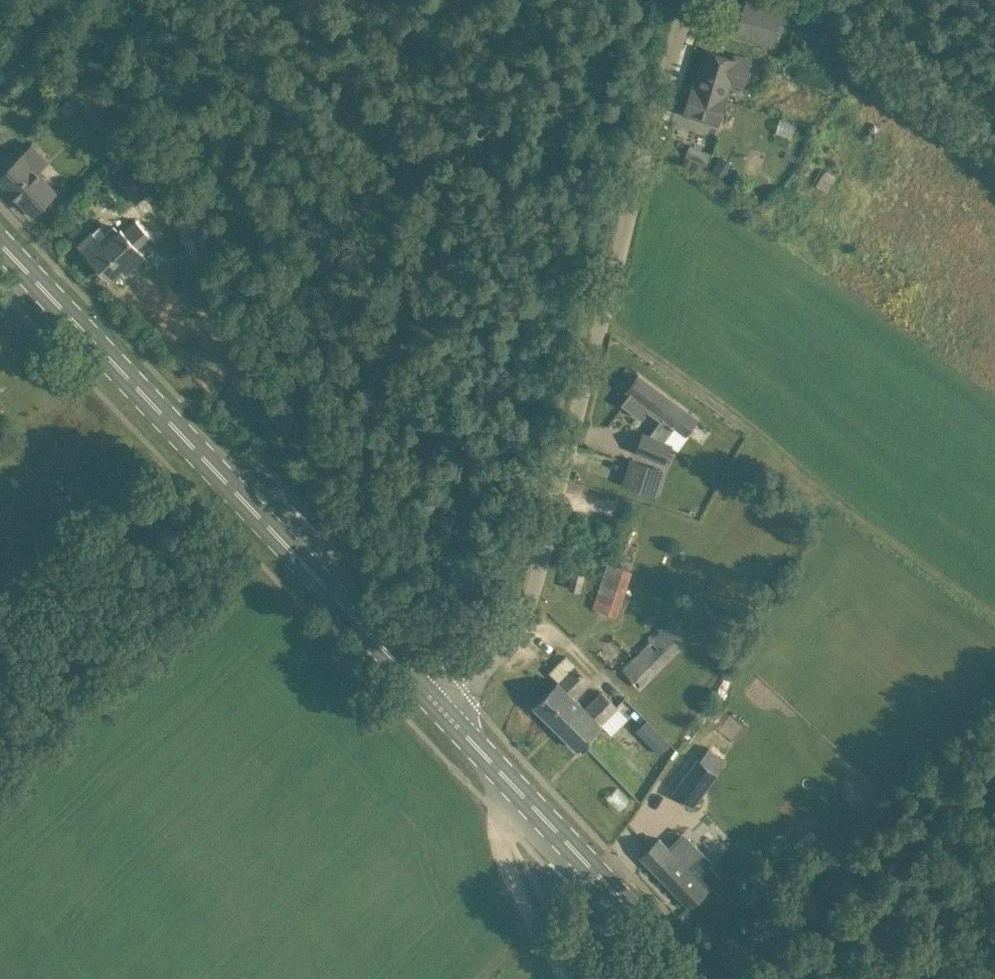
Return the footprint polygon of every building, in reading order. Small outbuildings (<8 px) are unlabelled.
[(781,6),(762,0),(745,0),(735,33),(770,44),(781,6)] [(802,43),(797,50),(810,60),(815,53),(802,43)] [(684,112),(722,123),(734,83),(744,86),(751,59),(742,56),(741,59),(706,49),(696,83),(693,82),(684,112)] [(9,72),(0,61),(0,79),(9,72)] [(688,142),(682,155),(707,164),(712,150),(688,142)] [(21,155),(0,174),(0,176),(33,211),(55,190),(33,167),(46,155),(34,143),(21,155)] [(125,159),(119,150),(112,156),(118,164),(125,159)] [(726,176),(731,168),(734,162),(720,154),(712,169),(726,176)] [(731,168),(726,176),(732,180),(738,172),(731,168)] [(111,276),(122,265),(126,269),(146,250),(143,248),(154,238),(136,219),(124,230),(120,226),(103,242),(92,231),(80,243),(111,276)] [(684,433),(696,416),(639,373),(628,388),(664,415),(649,434),(644,432),(637,449),(664,460),(671,442),(664,439),(674,425),(684,433)] [(665,468),(631,457),(623,483),(657,494),(665,468)] [(632,569),(608,562),(594,607),(617,615),(632,569)] [(574,569),(570,587),(580,589),(584,572),(574,569)] [(691,636),(673,617),(622,668),(640,686),(691,636)] [(575,698),(591,681),(565,655),(550,671),(558,680),(534,704),(556,726),(578,701),(575,698)] [(578,747),(585,740),(602,723),(611,732),(627,717),(622,711),(603,692),(586,709),(578,701),(556,726),(578,747)] [(660,752),(670,742),(647,719),(636,729),(660,752)] [(697,757),(683,776),(672,790),(694,806),(702,794),(718,773),(697,757)] [(824,792),(836,805),(844,797),(832,784),(824,792)] [(641,854),(689,904),(720,875),(707,862),(706,863),(684,840),(673,850),(660,837),(641,854)]
